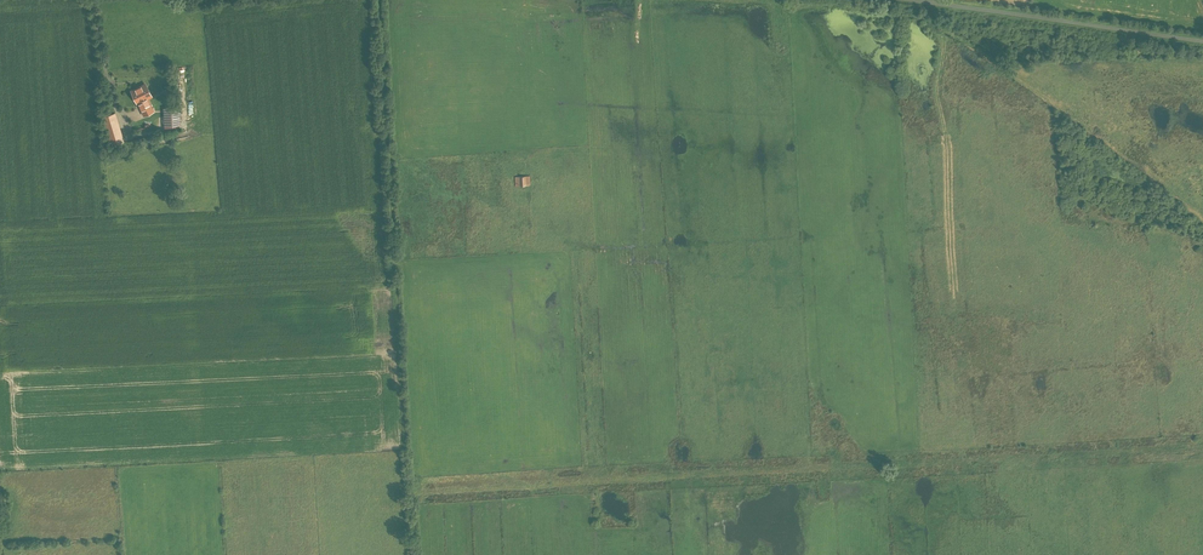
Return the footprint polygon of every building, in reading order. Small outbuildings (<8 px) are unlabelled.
[(145,84),(137,88),(137,87),(132,89),(137,101),(139,101),(143,111),(152,107),(145,93),(149,91),(145,83),(144,83),(145,84)] [(114,108),(102,111),(108,130),(120,127),(114,108)] [(120,127),(108,130),(111,144),(124,140),(120,127)]
